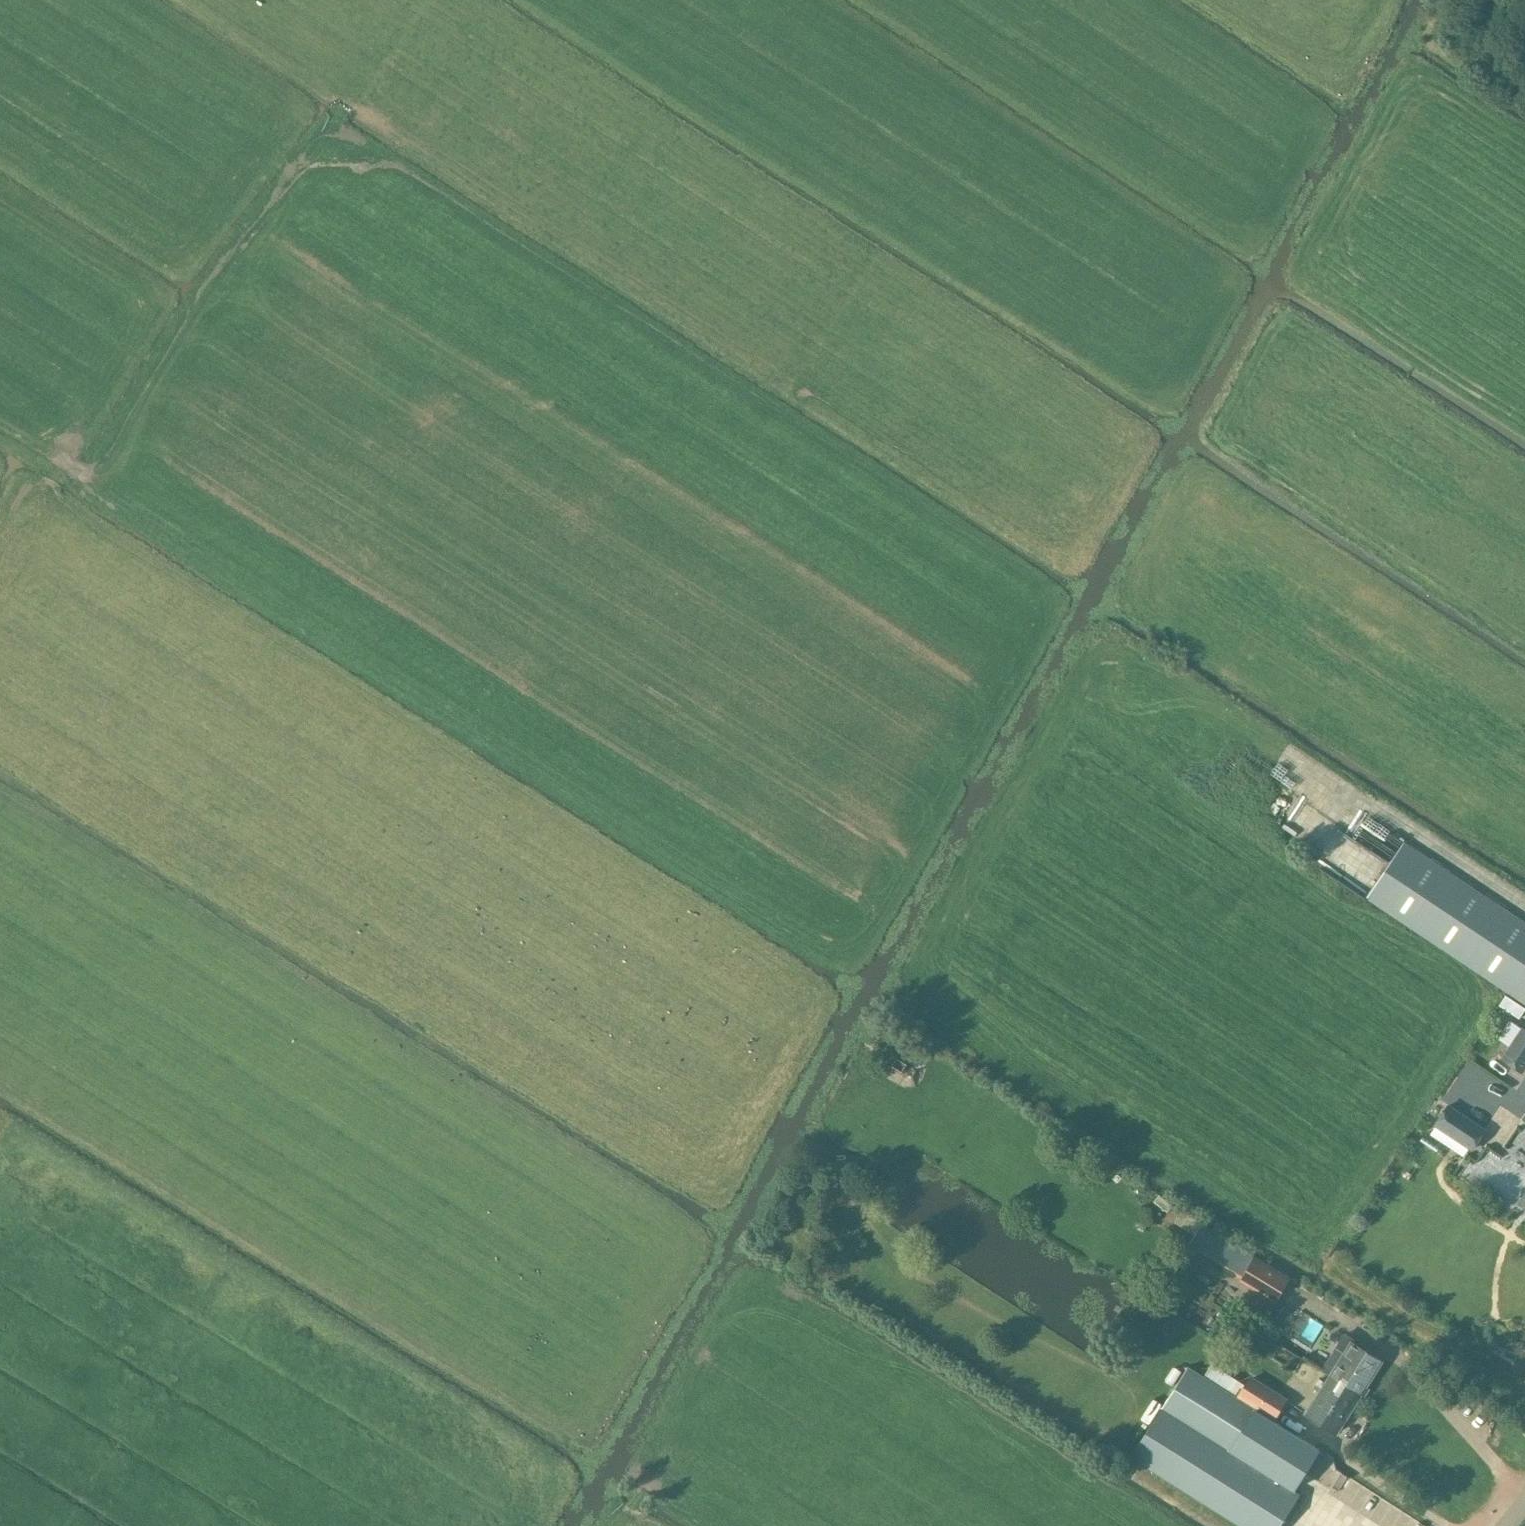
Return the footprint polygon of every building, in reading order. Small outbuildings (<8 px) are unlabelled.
[(1524,1003),(1524,923),(1405,843),(1368,898),(1524,1003)] [(1500,1005),(1519,1018),(1524,1009),(1524,1008),(1506,995),(1500,1005)] [(1524,1070),(1524,1029),(1522,1027),(1501,1059),(1523,1073),(1524,1070)] [(1487,1129),(1449,1103),(1434,1125),(1473,1150),(1487,1129)] [(1160,1194),(1154,1201),(1168,1212),(1173,1204),(1160,1194)] [(1290,1278),(1254,1256),(1239,1280),(1275,1302),(1290,1278)] [(1300,1310),(1289,1333),(1315,1345),(1325,1322),(1300,1310)] [(1334,1350),(1343,1356),(1329,1379),(1340,1385),(1342,1382),(1362,1394),(1382,1362),(1352,1343),(1355,1339),(1344,1333),(1334,1350)] [(1300,1494),(1294,1490),(1232,1451),(1257,1410),(1258,1409),(1237,1396),(1189,1366),(1132,1456),(1242,1525),(1279,1525),(1300,1494)] [(1250,1375),(1237,1396),(1258,1409),(1275,1420),(1288,1399),(1250,1375)] [(1340,1385),(1329,1379),(1326,1383),(1320,1379),(1314,1388),(1321,1392),(1307,1414),(1337,1433),(1362,1394),(1342,1382),(1340,1385)] [(1257,1410),(1232,1451),(1294,1490),(1319,1449),(1257,1410)]
